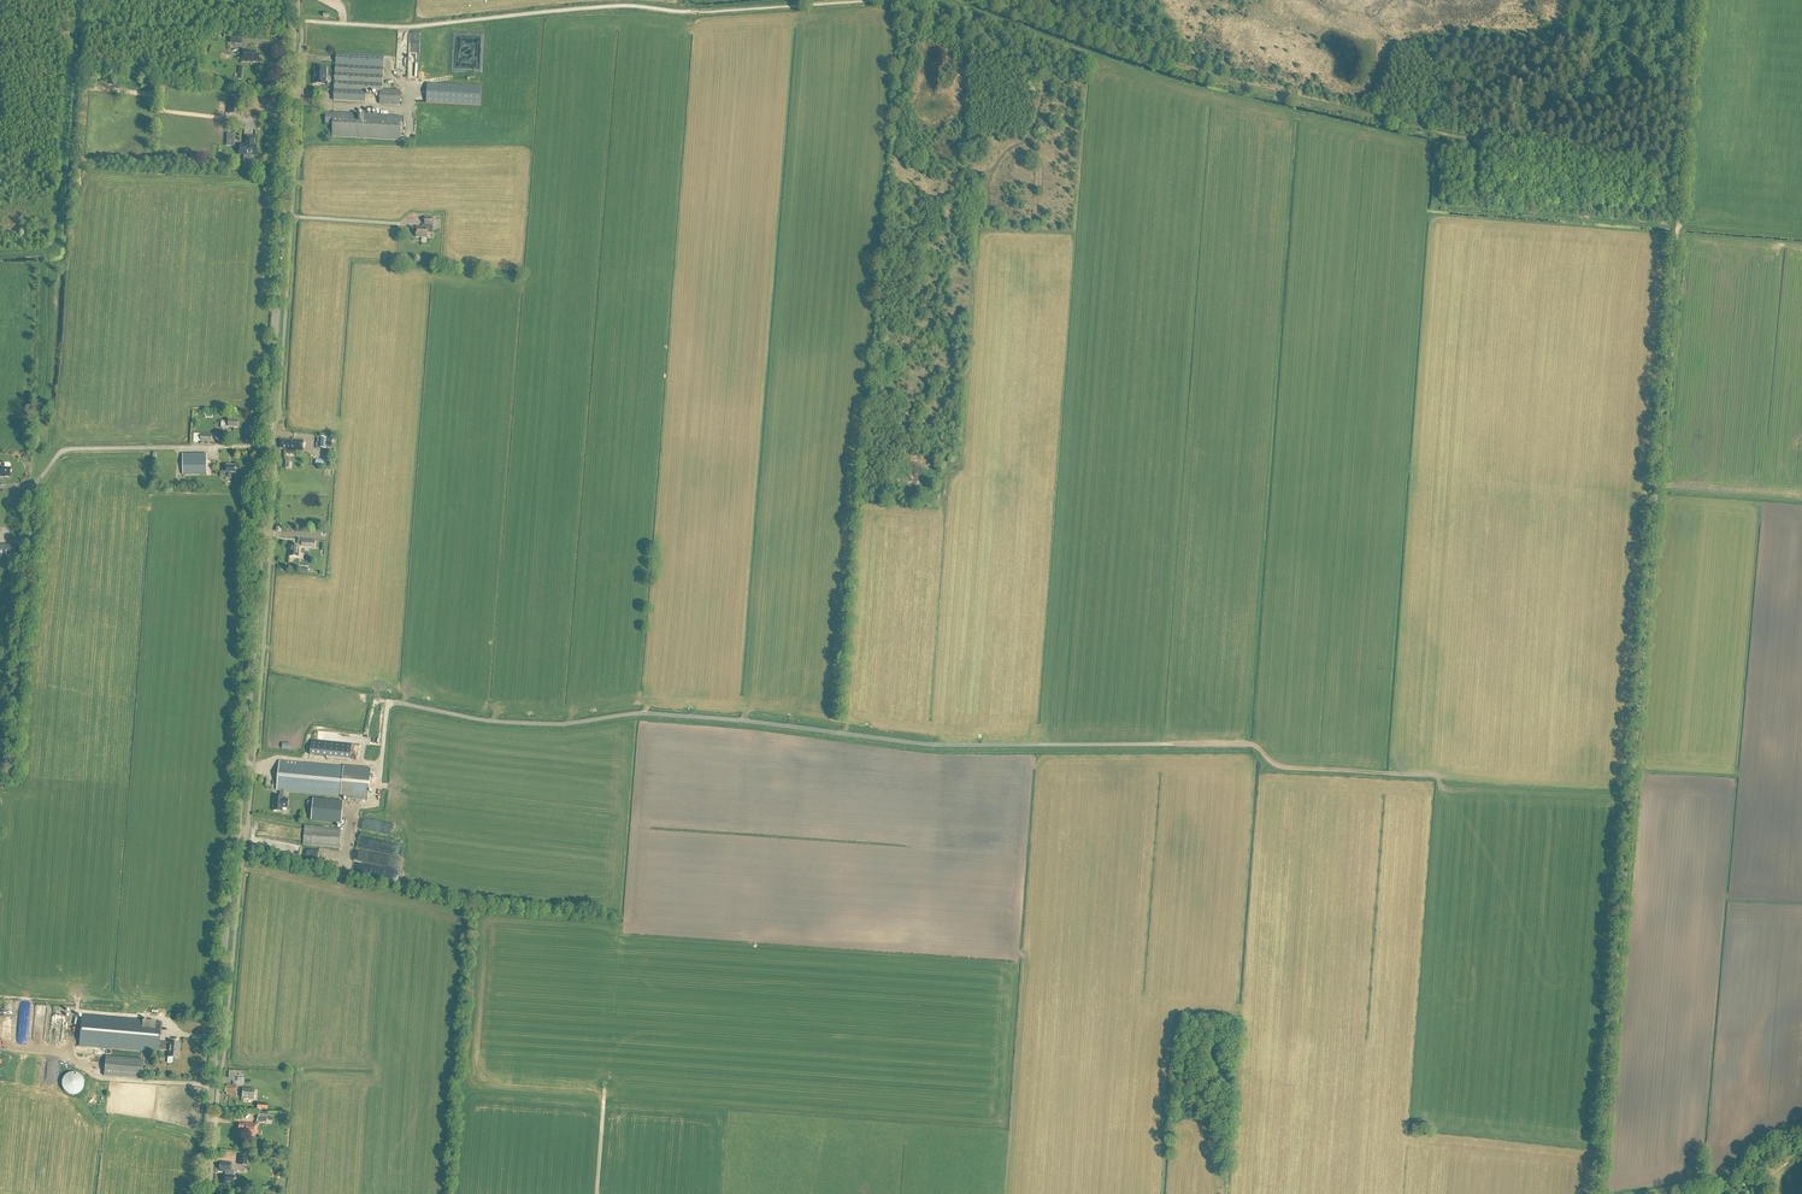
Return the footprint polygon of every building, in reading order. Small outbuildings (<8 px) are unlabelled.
[(342,2),(342,8),(345,8),(345,17),(350,17),(351,2),(342,2)] [(419,43),(420,32),(413,32),(412,51),(411,51),(410,56),(419,56),(419,48),(419,43)] [(254,65),(254,63),(262,64),(263,56),(256,55),(256,51),(242,50),(241,63),(254,65)] [(384,56),(336,53),(333,101),(365,103),(366,93),(380,94),(381,90),(382,90),(384,56)] [(315,68),(314,85),(326,85),(327,68),(315,68)] [(149,91),(159,92),(160,85),(150,83),(149,91)] [(427,84),(426,103),(480,107),(481,87),(427,84)] [(381,90),(380,94),(380,104),(399,106),(400,92),(382,90),(381,90)] [(229,99),(228,115),(239,115),(240,100),(229,99)] [(400,141),(402,117),(333,113),(332,125),(331,137),(400,141)] [(244,146),(243,155),(256,156),(256,146),(250,146),(251,143),(253,143),(253,137),(245,137),(244,146)] [(434,226),(434,219),(425,218),(425,226),(423,228),(417,228),(416,238),(427,238),(427,234),(433,234),(433,226),(434,226)] [(229,421),(229,422),(222,422),(221,429),(229,429),(229,428),(238,428),(239,421),(229,421)] [(318,438),(318,444),(317,444),(316,449),(326,450),(327,439),(318,438)] [(287,450),(303,451),(303,441),(291,440),(291,441),(281,440),(281,449),(287,449),(287,450)] [(206,454),(182,455),(183,475),(207,474),(206,454)] [(4,468),(0,467),(0,478),(2,478),(2,477),(10,478),(10,469),(10,468),(10,465),(9,464),(4,463),(4,468)] [(221,472),(220,477),(226,477),(226,478),(231,479),(232,474),(236,474),(236,467),(227,466),(227,467),(224,467),(223,467),(223,472),(221,472)] [(316,541),(302,540),(301,547),(315,548),(316,541)] [(15,546),(0,545),(0,561),(13,562),(15,546)] [(291,545),(290,557),(299,557),(299,546),(291,545)] [(309,755),(350,759),(352,744),(311,740),(309,755)] [(274,802),(273,811),(282,812),(283,808),(288,808),(288,799),(284,799),(284,798),(283,797),(284,791),(348,798),(368,800),(371,769),(351,768),(280,761),(277,791),(280,791),(280,797),(274,797),(273,802),(274,802)] [(341,823),(343,802),(313,799),(311,821),(341,823)] [(406,826),(366,819),(364,829),(402,835),(402,832),(405,832),(406,826)] [(339,848),(341,829),(305,826),(303,845),(339,848)] [(384,859),(384,863),(380,862),(380,864),(396,867),(398,857),(391,856),(390,860),(384,859)] [(52,1044),(61,1045),(64,1010),(55,1009),(52,1044)] [(160,1056),(161,1050),(168,1051),(168,1057),(178,1058),(179,1044),(169,1043),(159,1042),(161,1022),(82,1015),(79,1046),(156,1053),(156,1055),(160,1056)] [(106,1057),(104,1076),(142,1080),(144,1060),(106,1057)] [(85,1090),(81,1071),(61,1075),(65,1094),(85,1090)] [(227,1087),(226,1087),(225,1093),(227,1093),(227,1095),(237,1095),(237,1093),(241,1093),(241,1098),(254,1099),(254,1089),(242,1088),(242,1090),(237,1090),(237,1086),(227,1085),(227,1087)] [(256,1135),(257,1125),(244,1123),(244,1124),(239,1124),(238,1130),(243,1130),(243,1134),(256,1135)] [(238,1166),(246,1166),(247,1156),(239,1155),(238,1166)] [(235,1176),(234,1176),(234,1171),(231,1171),(231,1166),(231,1163),(221,1162),(221,1164),(219,1164),(219,1170),(221,1170),(220,1172),(225,1172),(225,1175),(222,1175),(222,1179),(221,1185),(234,1186),(234,1180),(235,1176)]
